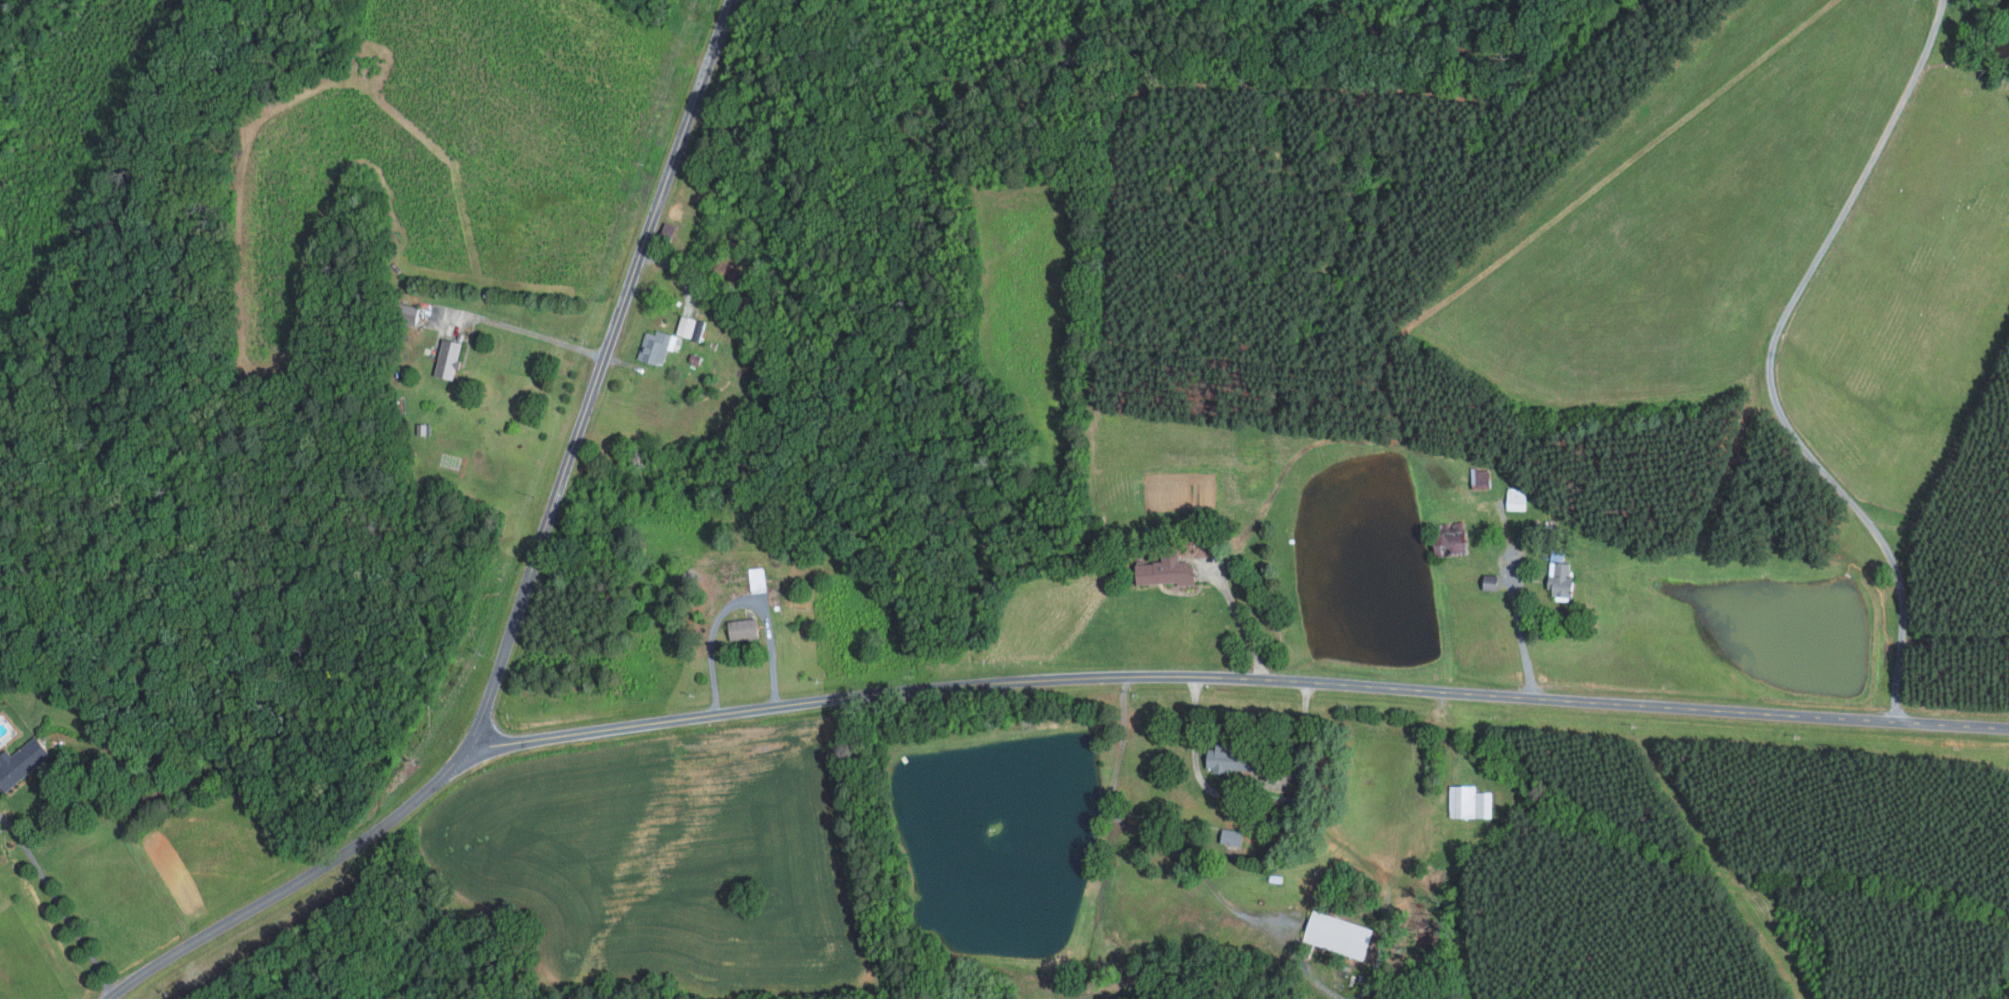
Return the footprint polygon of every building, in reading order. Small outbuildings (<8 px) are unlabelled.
[(692,337),(696,318),(680,315),(677,334),(692,337)] [(677,335),(655,329),(654,333),(644,331),(637,358),(663,365),(667,348),(673,350),(677,335)] [(462,341),(441,338),(434,375),(455,379),(462,341)] [(1471,483),(1490,483),(1489,468),(1471,469),(1471,483)] [(1506,509),(1525,510),(1526,488),(1507,487),(1506,509)] [(1436,557),(1468,553),(1465,522),(1448,524),(1448,532),(1433,533),(1436,557)] [(1137,585),(1193,582),(1192,560),(1178,561),(1178,551),(1161,552),(1162,562),(1135,563),(1137,585)] [(1549,596),(1573,597),(1574,576),(1570,576),(1571,562),(1564,562),(1565,554),(1551,554),(1549,596)] [(729,640),(758,638),(757,618),(728,620),(729,640)] [(50,757),(35,736),(9,755),(5,749),(0,753),(0,763),(0,764),(0,790),(2,792),(50,757)] [(1207,749),(1207,771),(1226,771),(1226,770),(1250,770),(1250,761),(1243,761),(1243,752),(1235,752),(1235,743),(1215,743),(1215,749),(1207,749)] [(1476,785),(1449,785),(1448,817),(1491,818),(1492,791),(1475,791),(1476,785)] [(1242,845),(1242,829),(1221,829),(1220,844),(1242,845)] [(1373,928),(1312,910),(1303,941),(1364,960),(1373,928)]
